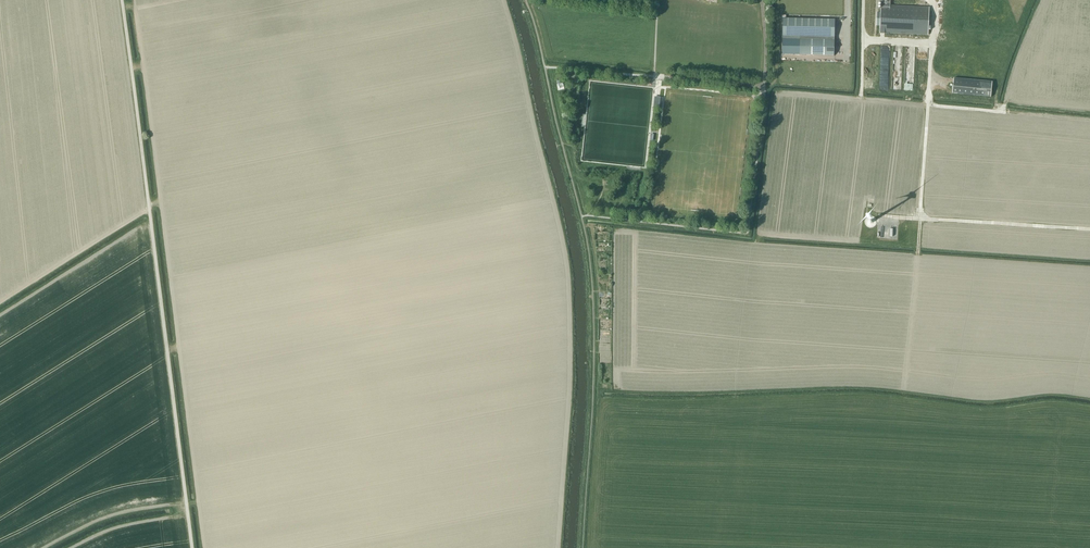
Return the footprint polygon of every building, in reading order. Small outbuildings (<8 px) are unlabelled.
[(881,12),(877,12),(876,26),(880,26),(880,33),(928,35),(929,7),(890,6),(890,0),(881,0),(881,12)] [(783,36),(782,55),(799,55),(834,56),(835,20),(783,18),(783,36)] [(992,82),(954,78),(952,94),(991,97),(992,82)]
